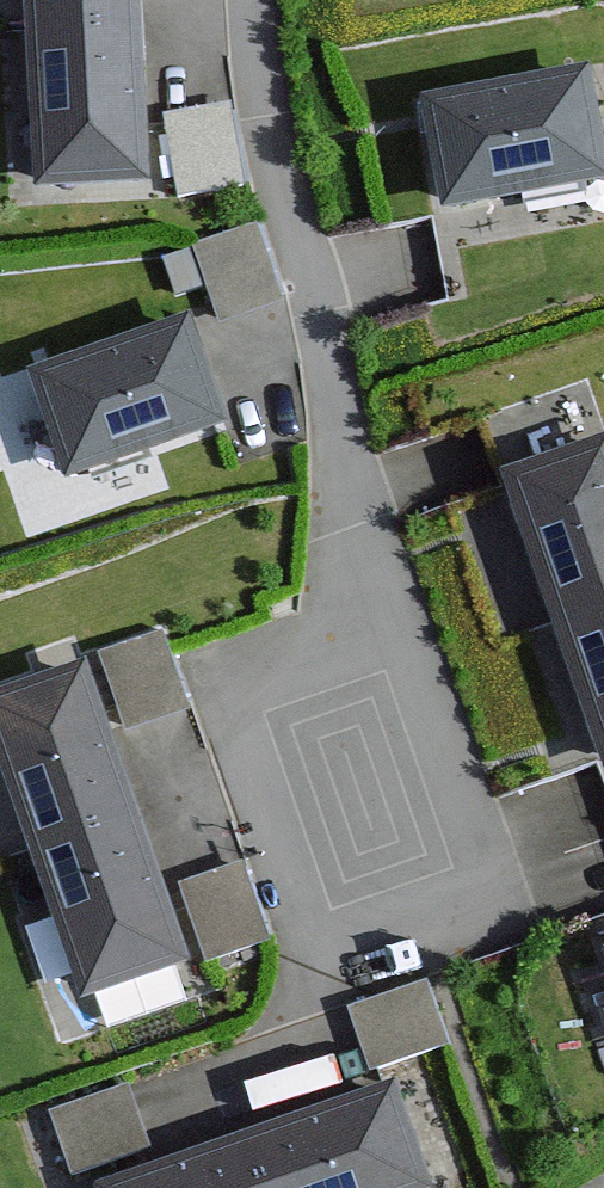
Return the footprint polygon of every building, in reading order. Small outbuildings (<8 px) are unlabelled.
[(9,190),(136,186),(129,0),(2,0),(9,190)] [(149,65),(186,194),(252,176),(207,17),(173,27),(181,56),(149,65)] [(401,105),(426,216),(603,176),(603,163),(582,64),(401,105)] [(262,224),(197,240),(217,316),(281,300),(262,224)] [(183,319),(11,377),(47,483),(220,424),(183,319)] [(485,472),(589,756),(603,750),(603,429),(485,472)] [(0,698),(0,833),(63,1013),(191,968),(87,668),(0,698)] [(374,1065),(460,1037),(439,973),(353,1001),(374,1065)] [(95,1187),(398,1187),(435,1174),(399,1076),(95,1187)] [(48,1108),(71,1171),(154,1141),(131,1078),(48,1108)]
